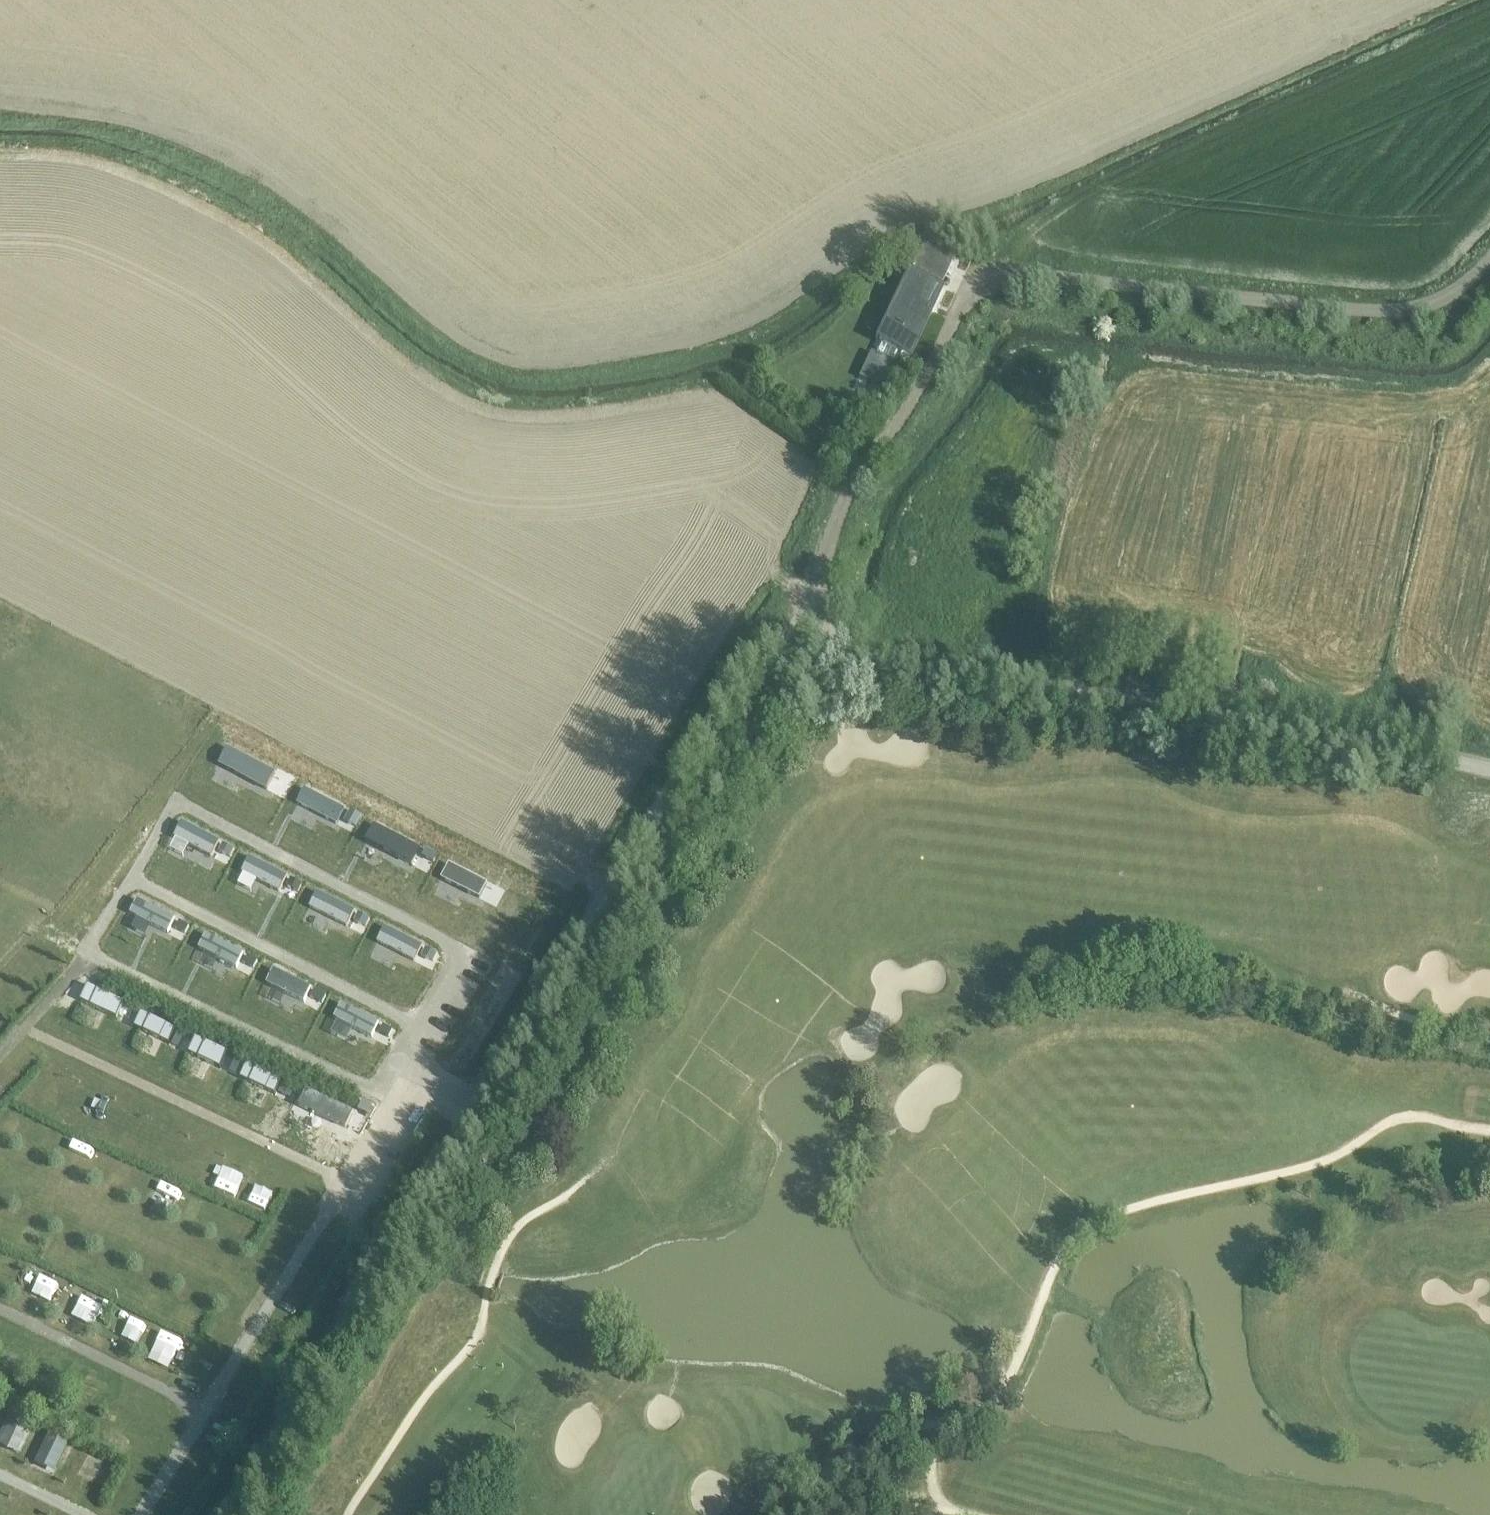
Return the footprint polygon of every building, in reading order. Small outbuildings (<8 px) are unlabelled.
[(909,352),(940,287),(921,278),(928,264),(918,260),(912,274),(910,273),(909,275),(914,277),(885,341),(879,338),(879,340),(909,354),(910,353),(909,352)]
